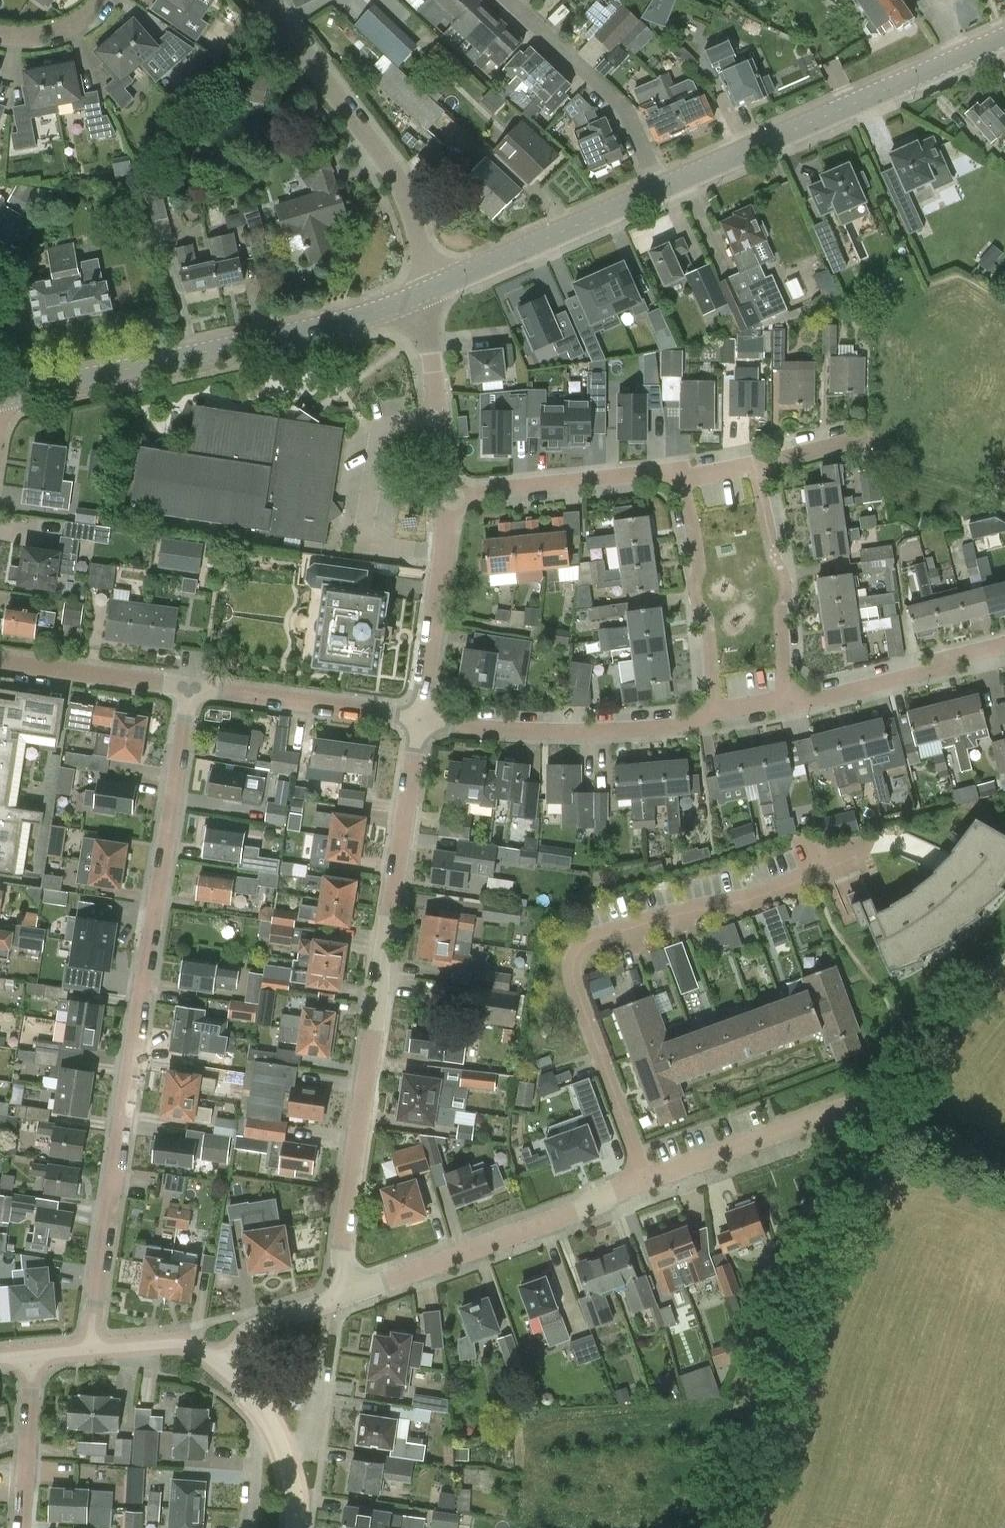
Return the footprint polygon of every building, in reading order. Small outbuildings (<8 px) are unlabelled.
[(162,3),(182,16),(175,25),(198,41),(208,25),(192,13),(198,4),(193,1),(194,0),(164,0),(162,3)] [(411,7),(404,0),(395,0),(392,3),(403,14),(411,7)] [(428,1),(453,25),(477,0),(430,0),(428,1)] [(453,25),(467,39),(472,34),(493,13),(488,8),(479,0),(477,0),(453,25)] [(643,18),(666,27),(676,0),(654,0),(643,18)] [(870,18),(866,27),(871,35),(881,35),(895,26),(897,29),(913,18),(900,0),(860,0),(858,1),(870,18)] [(352,23),(368,38),(388,18),(372,3),(352,23)] [(624,8),(597,37),(611,50),(638,21),(624,8)] [(471,42),(475,46),(467,55),(475,62),(508,27),(493,13),(472,34),(476,37),(471,42)] [(123,32),(116,38),(140,65),(156,83),(194,50),(170,33),(160,42),(147,28),(143,31),(132,19),(120,29),(123,32)] [(482,70),(491,61),(498,68),(523,42),(508,27),(475,62),(482,70)] [(128,76),(140,65),(116,38),(110,43),(108,40),(96,50),(107,63),(103,66),(115,80),(106,89),(123,110),(134,100),(125,89),(133,82),(128,76)] [(753,61),(737,67),(734,60),(736,59),(728,41),(706,50),(714,69),(720,66),(723,73),(720,75),(734,108),(752,101),(752,102),(767,96),(774,91),(768,77),(761,80),(753,61)] [(606,60),(616,70),(630,56),(620,46),(606,60)] [(523,81),(543,60),(531,49),(524,55),(521,52),(506,69),(508,71),(506,73),(514,80),(518,77),(523,81)] [(521,113),(559,75),(543,60),(523,81),(506,99),(521,113)] [(81,77),(76,78),(73,61),(58,64),(58,68),(50,69),(57,105),(58,105),(73,102),(75,110),(86,108),(92,140),(117,135),(108,116),(102,117),(98,93),(85,95),(81,77)] [(391,64),(374,82),(463,164),(481,145),(392,63),(391,64)] [(59,113),(58,105),(57,105),(50,69),(42,71),(41,67),(26,70),(29,87),(23,88),(27,106),(14,108),(19,134),(13,135),(15,150),(36,146),(31,118),(59,113)] [(666,89),(686,131),(714,119),(707,103),(705,104),(702,96),(701,96),(700,93),(699,93),(694,82),(689,80),(675,86),(669,73),(661,76),(666,89)] [(564,94),(571,87),(559,75),(521,113),(532,123),(546,108),(552,114),(568,97),(564,94)] [(640,107),(654,140),(660,142),(686,131),(666,89),(661,76),(654,79),(654,81),(634,90),(642,107),(640,107)] [(605,120),(600,122),(594,110),(578,94),(563,111),(573,121),(578,131),(574,133),(579,142),(580,142),(592,171),(596,173),(603,170),(605,166),(607,165),(623,159),(615,141),(614,142),(605,120)] [(1004,131),(1004,111),(1003,109),(1001,112),(990,99),(980,108),(977,105),(966,114),(991,143),(1004,131)] [(530,184),(558,155),(523,122),(495,151),(530,184)] [(929,171),(944,165),(933,140),(918,146),(917,144),(915,144),(914,141),(902,146),(903,150),(891,156),(896,167),(907,192),(908,192),(930,181),(933,180),(929,171)] [(486,158),(469,176),(441,151),(427,165),(456,192),(459,188),(493,219),(522,192),(486,158)] [(346,219),(337,188),(339,188),(337,182),(336,182),(333,173),(335,172),(325,156),(299,173),(309,189),(311,187),(314,196),(278,207),(292,252),(305,248),(309,262),(334,255),(326,226),(346,219)] [(836,209),(838,214),(865,202),(860,190),(869,187),(863,173),(854,177),(849,165),(846,166),(845,162),(832,167),(834,171),(822,177),(825,182),(810,188),(822,215),(836,209)] [(164,197),(148,201),(153,223),(169,219),(164,197)] [(911,199),(897,205),(909,234),(924,227),(911,199)] [(243,211),(254,249),(269,244),(258,207),(243,211)] [(762,327),(760,324),(788,311),(772,276),(766,279),(759,265),(756,258),(770,252),(765,241),(764,238),(768,236),(762,223),(758,225),(751,208),(734,215),(736,218),(722,224),(733,247),(729,249),(740,273),(728,278),(729,279),(719,284),(718,284),(728,305),(731,312),(732,312),(741,333),(762,327)] [(0,224),(0,242),(4,244),(20,215),(8,209),(0,224)] [(827,220),(814,226),(826,254),(840,248),(827,220)] [(214,263),(219,287),(245,281),(240,259),(234,234),(208,239),(213,263),(214,263)] [(682,238),(669,245),(668,243),(649,253),(665,286),(684,277),(675,257),(688,251),(682,238)] [(47,250),(54,281),(29,286),(37,325),(112,309),(107,282),(83,287),(81,276),(80,276),(74,244),(47,250)] [(176,249),(181,268),(180,269),(185,294),(219,287),(214,263),(213,263),(197,267),(193,245),(176,249)] [(598,271),(617,313),(631,307),(635,316),(648,310),(643,300),(641,301),(624,263),(614,267),(613,264),(598,271)] [(718,284),(719,284),(710,264),(685,275),(703,316),(728,305),(718,284)] [(617,313),(598,271),(583,277),(584,280),(574,285),(592,324),(617,313)] [(585,354),(575,332),(562,338),(545,298),(542,299),(540,296),(528,301),(530,305),(519,309),(527,326),(524,328),(534,351),(553,342),(559,355),(568,351),(572,360),(585,354)] [(669,328),(660,309),(648,314),(657,333),(669,328)] [(823,327),(823,353),(837,353),(837,327),(823,327)] [(772,330),(772,350),(784,350),(784,330),(772,330)] [(605,360),(594,333),(582,338),(593,362),(605,360)] [(768,356),(766,334),(739,336),(740,358),(768,356)] [(735,364),(735,340),(722,340),(722,364),(735,364)] [(470,354),(471,367),(468,370),(469,377),(473,379),(473,383),(504,380),(503,368),(514,367),(512,345),(500,346),(501,351),(470,354)] [(656,352),(645,353),(650,380),(661,378),(656,352)] [(662,352),(662,376),(682,376),(682,352),(662,352)] [(865,394),(865,358),(830,357),(830,393),(865,394)] [(814,406),(815,370),(798,370),(798,363),(785,363),(780,363),(779,405),(814,406)] [(566,402),(566,407),(567,407),(567,442),(568,442),(573,442),(574,444),(575,445),(576,446),(591,446),(591,414),(606,414),(606,373),(589,373),(589,402),(566,402)] [(735,381),(730,381),(729,417),(764,418),(765,382),(758,382),(758,373),(735,373),(735,381)] [(715,394),(700,394),(700,381),(680,381),(680,429),(714,429),(715,394)] [(647,409),(663,410),(660,386),(637,385),(637,395),(619,395),(619,439),(630,439),(630,443),(643,443),(643,439),(647,439),(647,409)] [(527,427),(527,418),(527,391),(527,390),(496,393),(496,412),(482,412),(481,438),(485,438),(484,454),(495,454),(495,458),(508,458),(508,454),(512,454),(512,426),(527,427)] [(559,449),(560,447),(567,447),(568,442),(567,442),(567,407),(566,407),(545,407),(545,391),(527,391),(527,418),(543,418),(543,450),(556,450),(559,449)] [(146,446),(136,511),(331,538),(347,426),(202,406),(195,453),(146,446)] [(67,447),(34,442),(28,490),(44,492),(43,506),(69,509),(72,483),(62,482),(67,447)] [(808,512),(842,507),(854,505),(853,496),(841,498),(840,486),(844,485),(841,465),(822,468),(824,485),(805,487),(808,512)] [(878,470),(864,472),(868,503),(882,501),(878,470)] [(618,546),(652,541),(648,517),(634,519),(633,507),(613,510),(615,522),(616,535),(586,539),(588,550),(618,546)] [(842,507),(808,512),(811,536),(846,531),(846,530),(842,507)] [(861,528),(876,526),(875,516),(859,518),(861,528)] [(552,518),(554,534),(539,535),(543,569),(570,567),(566,533),(565,533),(563,517),(552,518)] [(543,569),(539,535),(538,536),(537,520),(526,521),(511,523),(516,572),(543,569)] [(68,536),(97,537),(97,522),(69,521),(68,536)] [(488,572),(489,575),(516,572),(511,523),(499,524),(501,539),(485,541),(487,559),(481,560),(482,573),(488,572)] [(846,531),(811,536),(815,560),(849,555),(847,542),(860,540),(858,528),(846,530),(846,531)] [(652,541),(618,546),(621,570),(655,565),(652,541)] [(198,571),(202,548),(164,542),(160,565),(198,571)] [(861,563),(893,558),(891,546),(859,550),(861,563)] [(62,555),(62,554),(25,548),(22,568),(11,567),(9,581),(20,583),(19,585),(54,590),(57,571),(82,576),(86,555),(65,552),(64,555),(62,555)] [(990,614),(1000,612),(1001,617),(1004,617),(1004,578),(1004,573),(993,576),(987,555),(976,558),(976,559),(980,573),(984,588),(990,614)] [(863,575),(895,571),(893,558),(861,563),(863,575)] [(980,573),(976,559),(965,562),(969,576),(980,573)] [(590,574),(606,572),(604,561),(589,563),(590,574)] [(314,666),(379,675),(383,642),(390,643),(392,626),(385,625),(389,591),(367,588),(369,570),(316,562),(308,568),(307,578),(312,587),(324,588),(314,666)] [(924,604),(909,608),(915,633),(916,633),(917,639),(932,635),(931,629),(940,627),(932,594),(930,586),(926,571),(924,563),(914,565),(924,604)] [(113,591),(117,567),(92,564),(88,587),(113,591)] [(592,584),(597,584),(598,589),(623,586),(624,594),(658,589),(655,565),(621,570),(606,572),(590,574),(592,584)] [(926,571),(930,586),(941,583),(937,568),(936,569),(926,571)] [(817,579),(821,603),(855,599),(851,575),(817,579)] [(186,576),(185,591),(200,592),(201,578),(186,576)] [(965,621),(990,614),(984,588),(959,595),(965,621)] [(940,627),(965,621),(959,595),(945,598),(943,592),(933,594),(932,594),(940,627)] [(894,593),(855,599),(821,603),(824,627),(858,623),(856,608),(896,603),(894,593)] [(66,601),(63,617),(82,619),(84,603),(66,601)] [(107,639),(140,643),(145,607),(112,603),(107,639)] [(628,616),(629,626),(598,631),(599,641),(664,632),(660,608),(630,613),(628,603),(610,606),(588,609),(589,620),(612,618),(628,616)] [(1,629),(5,633),(4,634),(34,638),(36,625),(54,628),(56,614),(9,606),(7,617),(3,620),(1,629)] [(172,648),(177,612),(145,607),(140,643),(172,648)] [(538,627),(539,609),(525,608),(524,625),(538,627)] [(865,644),(861,645),(859,633),(885,630),(888,657),(904,655),(899,615),(883,618),(883,619),(858,623),(824,627),(827,652),(846,649),(848,662),(867,659),(865,644)] [(569,645),(570,632),(552,630),(550,642),(569,645)] [(634,660),(667,655),(664,632),(599,641),(601,652),(632,648),(634,660)] [(491,688),(491,687),(514,691),(515,684),(527,686),(534,643),(498,637),(495,655),(466,650),(461,683),(491,688)] [(652,682),(670,680),(667,655),(634,660),(637,684),(621,686),(624,705),(655,701),(652,682)] [(564,686),(589,689),(593,664),(567,661),(564,686)] [(18,745),(19,739),(12,738),(13,732),(57,739),(56,747),(58,747),(65,701),(62,700),(63,694),(51,693),(50,699),(39,697),(40,691),(29,689),(28,695),(0,691),(0,875),(23,878),(23,877),(16,876),(24,822),(42,825),(44,813),(9,807),(18,745)] [(974,731),(987,728),(978,695),(955,701),(967,749),(978,747),(974,731)] [(91,725),(115,729),(113,736),(143,741),(144,735),(147,733),(148,726),(146,723),(147,719),(117,715),(118,709),(94,706),(95,705),(71,701),(70,708),(69,708),(66,727),(90,731),(91,725)] [(967,749),(955,701),(931,707),(939,740),(941,747),(955,744),(962,772),(972,769),(967,749)] [(916,746),(939,740),(931,707),(908,713),(914,740),(904,743),(909,766),(921,763),(916,746)] [(882,719),(858,725),(869,766),(868,766),(872,781),(873,786),(885,783),(882,770),(878,755),(890,752),(882,719)] [(869,766),(858,725),(835,731),(852,801),(854,800),(853,797),(864,794),(857,769),(868,766),(869,766)] [(257,765),(260,748),(263,745),(265,736),(262,732),(253,730),(250,732),(250,734),(220,729),(215,754),(233,757),(232,761),(257,765)] [(820,770),(834,766),(843,803),(852,801),(835,731),(811,737),(820,770)] [(113,736),(98,733),(94,755),(140,762),(140,758),(143,756),(144,749),(142,746),(143,741),(113,736)] [(342,785),(344,771),(348,745),(316,740),(312,765),(309,765),(307,779),(342,785)] [(1002,740),(991,743),(999,775),(1004,773),(1004,752),(1002,740)] [(344,771),(363,773),(361,787),(373,788),(376,763),(373,762),(375,748),(361,747),(362,742),(351,741),(351,745),(348,745),(344,771)] [(792,779),(792,777),(786,743),(762,748),(768,781),(770,791),(772,797),(774,811),(776,821),(790,819),(785,796),(787,796),(792,779)] [(738,753),(745,786),(757,784),(758,793),(770,791),(768,781),(762,748),(738,753)] [(282,774),(286,752),(274,750),(270,772),(282,774)] [(65,763),(88,766),(90,754),(67,751),(65,763)] [(300,754),(286,752),(282,774),(296,776),(300,754)] [(723,790),(745,786),(738,753),(714,757),(718,776),(707,778),(711,800),(721,798),(723,790)] [(937,772),(947,770),(943,755),(933,757),(937,772)] [(639,764),(644,829),(656,828),(655,807),(666,806),(669,835),(663,762),(662,762),(662,759),(659,757),(650,758),(649,760),(649,763),(639,764)] [(701,793),(699,774),(689,775),(688,760),(663,762),(669,835),(681,835),(678,795),(690,794),(701,793)] [(480,807),(492,809),(497,772),(487,771),(487,764),(464,761),(463,764),(451,763),(446,802),(447,802),(446,813),(442,813),(439,837),(469,841),(472,816),(468,815),(470,805),(466,805),(466,802),(480,803),(480,807)] [(497,772),(492,809),(496,809),(498,800),(511,801),(509,818),(536,820),(541,784),(528,783),(530,766),(498,763),(497,772)] [(618,800),(632,799),(635,830),(644,829),(639,764),(615,766),(618,800)] [(74,781),(75,769),(61,767),(59,780),(74,781)] [(596,828),(596,821),(596,820),(594,820),(594,793),(573,793),(580,793),(580,767),(548,767),(548,803),(562,803),(562,829),(596,828)] [(263,793),(242,790),(244,776),(214,771),(213,774),(209,776),(208,781),(212,784),(210,796),(225,798),(225,800),(260,806),(263,793)] [(85,805),(95,807),(95,811),(115,814),(115,810),(132,813),(132,809),(135,810),(137,799),(134,799),(136,787),(99,781),(98,793),(87,792),(85,805)] [(885,783),(873,786),(877,803),(890,800),(886,783),(885,783)] [(308,812),(308,786),(295,785),(295,802),(291,802),(291,812),(308,812)] [(363,809),(365,793),(340,789),(338,805),(363,809)] [(596,820),(596,821),(609,821),(608,793),(594,793),(594,820),(596,820)] [(774,811),(772,797),(762,799),(764,813),(774,811)] [(289,804),(269,801),(266,823),(286,825),(289,804)] [(854,810),(818,819),(823,839),(859,829),(854,810)] [(304,830),(307,814),(293,812),(290,828),(304,830)] [(365,820),(335,815),(316,813),(314,826),(333,828),(331,837),(362,842),(362,838),(365,839),(367,826),(364,825),(365,820)] [(862,930),(869,926),(889,974),(894,987),(928,966),(958,946),(986,921),(1004,899),(1004,836),(976,819),(952,851),(953,852),(952,854),(934,872),(935,873),(918,886),(913,890),(914,892),(890,906),(891,907),(878,913),(869,891),(849,900),(859,923),(862,930)] [(756,842),(753,823),(731,830),(737,848),(756,842)] [(66,857),(70,827),(53,824),(48,854),(66,857)] [(258,849),(242,846),(244,833),(204,828),(202,844),(206,844),(205,857),(240,862),(240,861),(256,864),(258,849)] [(361,844),(362,842),(331,837),(330,846),(312,843),(310,856),(358,863),(359,856),(362,857),(364,845),(361,844)] [(126,846),(85,840),(82,861),(123,868),(124,861),(127,860),(128,853),(126,851),(126,846)] [(458,840),(456,853),(436,850),(431,884),(467,889),(469,873),(493,876),(497,846),(458,840)] [(536,866),(538,852),(521,850),(519,863),(536,866)] [(573,868),(575,856),(543,850),(541,862),(573,868)] [(38,870),(49,872),(52,856),(41,853),(38,870)] [(122,874),(123,868),(82,861),(79,882),(120,889),(121,884),(123,883),(124,876),(122,874)] [(281,875),(293,876),(294,864),(282,862),(281,875)] [(260,871),(258,881),(258,885),(277,888),(279,874),(260,871)] [(46,872),(44,887),(61,891),(64,876),(46,872)] [(230,904),(232,892),(256,895),(258,885),(258,881),(234,877),(202,873),(200,883),(195,885),(194,893),(198,897),(197,899),(230,904)] [(356,883),(325,878),(307,876),(305,888),(323,891),(322,900),(352,905),(353,903),(356,900),(357,893),(355,891),(356,883)] [(352,906),(352,905),(322,900),(321,908),(302,905),(300,918),(349,926),(350,918),(353,915),(354,908),(352,906)] [(520,925),(522,908),(484,902),(482,920),(520,925)] [(773,917),(775,925),(783,922),(790,919),(787,912),(785,904),(777,907),(770,910),(773,917)] [(296,927),(298,912),(275,909),(273,924),(296,927)] [(441,911),(440,917),(425,915),(422,936),(472,944),(473,931),(474,931),(476,915),(441,911)] [(24,913),(22,926),(37,929),(39,915),(24,913)] [(759,943),(753,917),(739,921),(746,947),(759,943)] [(79,918),(75,941),(114,947),(116,928),(117,923),(79,918)] [(734,923),(708,932),(714,947),(727,942),(729,950),(742,945),(734,923)] [(22,926),(13,925),(11,935),(0,933),(0,959),(9,960),(10,951),(11,951),(12,946),(19,947),(22,926)] [(272,925),(269,944),(291,948),(294,929),(272,925)] [(37,929),(22,926),(19,947),(18,948),(43,951),(46,930),(37,929)] [(468,971),(472,944),(422,936),(419,958),(433,960),(432,966),(468,971)] [(312,963),(343,968),(343,966),(346,964),(347,957),(345,954),(346,946),(301,940),(298,959),(297,961),(312,963)] [(111,966),(114,947),(75,941),(72,965),(110,971),(110,966),(111,966)] [(668,947),(665,948),(682,995),(699,988),(683,942),(668,947)] [(660,950),(650,954),(657,973),(668,969),(660,950)] [(342,970),(343,968),(312,963),(297,961),(298,959),(294,958),(290,983),(339,990),(341,982),(344,980),(345,973),(342,970)] [(239,968),(218,965),(183,960),(179,987),(214,992),(215,986),(236,990),(239,968)] [(622,964),(607,969),(610,977),(625,971),(622,964)] [(860,1032),(836,966),(802,978),(806,992),(671,1039),(656,994),(614,1010),(650,1109),(654,1108),(661,1126),(687,1117),(680,1099),(684,1097),(679,1082),(821,1031),(826,1045),(830,1043),(837,1062),(862,1053),(856,1034),(860,1032)] [(473,987),(519,994),(526,995),(529,977),(476,969),(473,987)] [(250,971),(246,1000),(260,1002),(264,973),(250,971)] [(264,977),(262,989),(288,993),(290,979),(264,977)] [(68,988),(46,984),(44,996),(67,999),(68,988)] [(474,989),(471,1003),(469,1019),(513,1025),(518,996),(474,989)] [(615,993),(598,999),(602,1010),(619,1005),(615,993)] [(100,1029),(104,1006),(59,999),(57,1010),(70,1012),(68,1023),(100,1029)] [(255,1023),(257,1004),(231,1001),(228,1019),(255,1023)] [(204,1019),(204,1018),(205,1012),(177,1007),(174,1029),(228,1038),(228,1037),(226,1037),(228,1023),(204,1019)] [(272,1025),(274,1012),(259,1010),(257,1023),(272,1025)] [(282,1015),(280,1028),(322,1034),(330,1035),(336,1036),(339,1022),(332,1021),(333,1014),(306,1010),(304,1018),(282,1015)] [(97,1051),(100,1029),(68,1023),(65,1046),(97,1051)] [(428,1059),(442,1060),(442,1061),(464,1065),(465,1054),(466,1053),(466,1052),(466,1051),(466,1050),(468,1031),(446,1027),(446,1029),(415,1025),(414,1032),(408,1031),(406,1051),(411,1052),(429,1055),(428,1059)] [(280,1028),(278,1041),(300,1045),(299,1052),(302,1053),(309,1054),(319,1055),(327,1057),(327,1056),(328,1049),(334,1050),(336,1036),(330,1035),(322,1034),(280,1028)] [(225,1056),(228,1038),(174,1029),(170,1050),(199,1055),(199,1052),(225,1056)] [(38,1041),(36,1053),(59,1056),(60,1045),(38,1041)] [(251,1050),(249,1061),(255,1062),(277,1065),(278,1054),(251,1050)] [(57,1067),(59,1056),(36,1053),(34,1064),(51,1067),(57,1067)] [(247,1118),(251,1119),(251,1117),(279,1121),(279,1123),(281,1123),(281,1121),(282,1112),(285,1093),(292,1093),(293,1089),(295,1090),(298,1068),(277,1065),(255,1062),(247,1118)] [(94,1073),(57,1067),(51,1067),(49,1077),(60,1079),(58,1090),(90,1095),(94,1073)] [(460,1087),(440,1084),(440,1081),(405,1076),(405,1079),(402,1079),(400,1091),(403,1091),(402,1098),(405,1098),(410,1099),(428,1102),(435,1103),(437,1103),(436,1107),(457,1110),(464,1111),(468,1087),(496,1091),(498,1074),(463,1070),(460,1087)] [(558,1083),(573,1078),(570,1070),(555,1076),(558,1083)] [(243,1090),(245,1074),(224,1071),(222,1087),(243,1090)] [(196,1099),(198,1091),(214,1093),(216,1080),(200,1077),(170,1072),(168,1079),(166,1079),(163,1093),(196,1099)] [(572,1084),(579,1103),(596,1096),(589,1078),(572,1084)] [(532,1108),(535,1084),(519,1082),(516,1105),(532,1108)] [(293,1089),(292,1093),(289,1113),(289,1115),(323,1120),(327,1093),(317,1091),(317,1089),(302,1087),(301,1090),(295,1090),(293,1089)] [(87,1117),(90,1095),(58,1090),(55,1112),(87,1117)] [(213,1110),(195,1107),(196,1099),(163,1093),(161,1108),(164,1109),(163,1116),(210,1123),(213,1110)] [(282,1112),(289,1113),(292,1093),(285,1093),(282,1112)] [(399,1120),(433,1125),(454,1128),(457,1110),(436,1107),(437,1103),(435,1103),(428,1102),(410,1099),(405,1098),(402,1098),(401,1105),(398,1104),(396,1116),(399,1116),(399,1120)] [(26,1119),(40,1121),(49,1122),(51,1111),(28,1107),(26,1119)] [(546,1141),(557,1171),(573,1165),(573,1166),(583,1162),(598,1156),(594,1145),(606,1140),(595,1110),(583,1115),(587,1126),(546,1141)] [(213,1136),(220,1136),(230,1138),(235,1139),(238,1121),(217,1117),(213,1136)] [(279,1123),(279,1121),(251,1117),(251,1119),(247,1118),(245,1137),(287,1141),(289,1122),(281,1121),(281,1123),(279,1123)] [(38,1134),(54,1137),(51,1155),(81,1159),(86,1133),(58,1129),(59,1124),(49,1122),(40,1121),(38,1134)] [(204,1143),(157,1137),(157,1141),(152,1141),(151,1154),(155,1155),(154,1161),(193,1166),(194,1157),(202,1158),(202,1159),(227,1162),(230,1138),(220,1136),(206,1135),(207,1134),(205,1134),(204,1143)] [(422,1144),(429,1167),(443,1163),(435,1137),(419,1135),(422,1144)] [(311,1173),(313,1162),(317,1163),(320,1150),(315,1149),(285,1144),(283,1153),(269,1151),(267,1166),(282,1169),(281,1174),(294,1176),(295,1170),(311,1173)] [(425,1216),(415,1182),(413,1177),(431,1172),(429,1167),(422,1144),(392,1153),(402,1186),(383,1191),(389,1209),(385,1210),(389,1225),(393,1224),(393,1225),(409,1220),(410,1223),(424,1219),(423,1216),(425,1216)] [(457,1207),(491,1195),(490,1192),(506,1186),(498,1164),(487,1168),(484,1161),(469,1166),(446,1175),(449,1183),(448,1183),(457,1207)] [(80,1171),(50,1166),(33,1163),(32,1174),(48,1177),(46,1192),(76,1197),(80,1171)] [(169,1189),(188,1191),(189,1175),(170,1173),(169,1189)] [(13,1198),(11,1208),(34,1212),(37,1197),(14,1194),(13,1198)] [(11,1208),(13,1198),(0,1196),(0,1222),(9,1224),(11,1208)] [(252,1272),(290,1266),(284,1228),(281,1228),(277,1198),(249,1202),(249,1201),(228,1204),(230,1219),(243,1217),(245,1234),(252,1272)] [(724,1252),(765,1238),(754,1205),(750,1207),(749,1203),(739,1206),(740,1210),(727,1215),(733,1233),(719,1238),(724,1252)] [(177,1229),(180,1209),(169,1207),(165,1227),(177,1229)] [(40,1208),(35,1233),(29,1232),(26,1250),(48,1253),(50,1237),(68,1240),(73,1213),(40,1208)] [(191,1211),(180,1209),(177,1229),(188,1231),(191,1211)] [(219,1246),(235,1248),(231,1223),(223,1222),(219,1246)] [(715,1266),(716,1266),(711,1251),(698,1256),(688,1228),(680,1231),(679,1227),(669,1231),(670,1234),(667,1235),(677,1263),(686,1286),(718,1275),(715,1266)] [(7,1249),(10,1232),(0,1231),(0,1248),(7,1249)] [(665,1294),(679,1288),(671,1265),(677,1263),(667,1235),(664,1236),(663,1233),(653,1237),(654,1240),(646,1243),(656,1271),(665,1294)] [(170,1270),(171,1263),(173,1250),(136,1244),(133,1261),(146,1263),(141,1293),(144,1297),(154,1299),(158,1296),(158,1294),(166,1296),(170,1270)] [(617,1253),(602,1259),(614,1292),(625,1288),(633,1311),(658,1302),(646,1272),(635,1276),(624,1246),(616,1249),(617,1253)] [(198,1254),(173,1250),(171,1263),(170,1270),(166,1296),(173,1297),(173,1298),(173,1299),(176,1302),(176,1303),(186,1304),(190,1301),(198,1254)] [(606,1295),(614,1292),(602,1259),(587,1264),(586,1260),(577,1263),(588,1294),(579,1297),(591,1327),(615,1319),(606,1295)] [(715,1266),(718,1275),(726,1297),(741,1292),(730,1260),(716,1266),(715,1266)] [(48,1269),(27,1271),(27,1268),(13,1270),(15,1288),(12,1288),(14,1319),(18,1319),(21,1321),(31,1321),(31,1320),(33,1317),(55,1315),(52,1284),(49,1285),(48,1269)] [(532,1317),(539,1315),(550,1347),(571,1339),(563,1317),(562,1318),(559,1307),(556,1308),(546,1279),(535,1283),(534,1280),(522,1284),(524,1287),(522,1288),(532,1317)] [(462,1309),(471,1334),(458,1339),(460,1360),(477,1358),(475,1341),(500,1332),(488,1299),(475,1304),(474,1301),(463,1305),(464,1308),(462,1309)] [(660,1310),(664,1323),(666,1328),(677,1324),(671,1306),(660,1310)] [(440,1311),(424,1313),(427,1333),(442,1331),(440,1311)] [(570,1341),(578,1364),(602,1356),(594,1333),(570,1341)] [(410,1341),(411,1337),(394,1335),(392,1339),(377,1337),(374,1355),(368,1364),(406,1370),(407,1362),(421,1364),(424,1343),(410,1341)] [(509,1373),(523,1368),(512,1335),(498,1340),(509,1373)] [(734,1343),(715,1349),(720,1366),(739,1360),(734,1343)] [(405,1376),(406,1370),(368,1364),(366,1373),(369,1380),(367,1392),(402,1397),(403,1393),(409,1394),(411,1377),(405,1376)] [(717,1366),(684,1371),(689,1400),(722,1395),(717,1366)] [(157,1395),(183,1399),(185,1385),(160,1380),(157,1395)] [(94,1431),(96,1395),(79,1394),(79,1396),(70,1396),(69,1429),(94,1431)] [(114,1396),(96,1395),(94,1431),(120,1433),(122,1400),(114,1399),(114,1396)] [(449,1413),(448,1400),(431,1397),(429,1409),(432,1409),(431,1410),(449,1413)] [(391,1457),(414,1460),(424,1462),(427,1445),(407,1442),(408,1439),(393,1437),(396,1417),(430,1422),(431,1410),(432,1409),(429,1409),(392,1403),(390,1417),(378,1415),(377,1419),(363,1417),(359,1443),(392,1448),(391,1457)] [(151,1431),(151,1430),(152,1416),(153,1407),(136,1405),(135,1429),(135,1430),(151,1431)] [(211,1435),(212,1418),(209,1418),(210,1409),(177,1406),(175,1432),(211,1435)] [(163,1417),(152,1416),(151,1430),(162,1431),(163,1417)] [(151,1431),(135,1430),(132,1465),(156,1467),(159,1432),(151,1431)] [(209,1452),(211,1435),(175,1432),(173,1458),(205,1460),(206,1451),(209,1452)] [(132,1464),(132,1440),(119,1440),(119,1444),(119,1464),(132,1464)] [(92,1463),(93,1442),(79,1441),(78,1454),(91,1455),(91,1463),(92,1463)] [(119,1444),(93,1442),(92,1463),(119,1464),(119,1444)] [(414,1460),(391,1457),(385,1456),(383,1464),(354,1459),(350,1491),(378,1495),(380,1479),(411,1484),(414,1460)] [(126,1484),(143,1485),(144,1467),(127,1466),(126,1484)] [(204,1510),(206,1483),(173,1480),(171,1508),(204,1510)] [(101,1507),(112,1507),(113,1491),(90,1490),(90,1489),(89,1489),(52,1488),(51,1504),(101,1507)] [(161,1507),(162,1492),(150,1492),(149,1506),(161,1507)] [(87,1523),(87,1527),(111,1527),(112,1507),(101,1507),(51,1504),(50,1521),(87,1523)] [(160,1521),(161,1507),(149,1506),(147,1520),(160,1521)] [(391,1514),(346,1507),(344,1525),(364,1527),(414,1527),(415,1522),(400,1519),(400,1520),(390,1518),(391,1514)] [(204,1510),(171,1508),(170,1527),(203,1527),(204,1510)] [(127,1510),(126,1527),(142,1527),(143,1511),(127,1510)] [(438,1527),(455,1527),(456,1516),(434,1514),(433,1527),(438,1527)]
